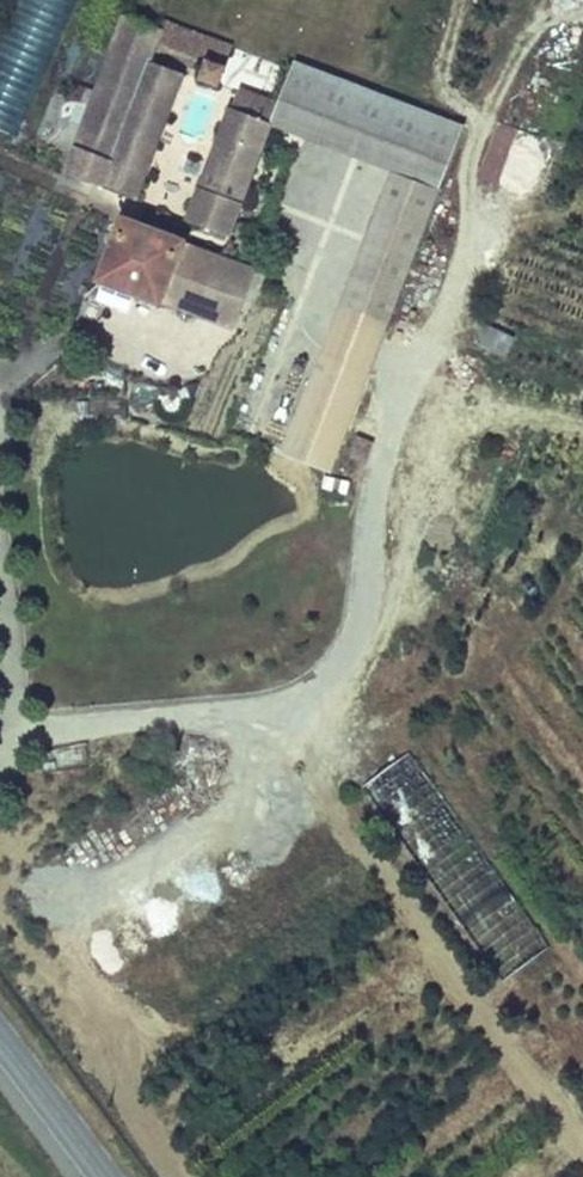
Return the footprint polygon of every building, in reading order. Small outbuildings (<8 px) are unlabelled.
[(0,38),(0,128),(16,136),(76,0),(17,0),(0,38)] [(128,16),(76,148),(107,159),(144,59),(152,40),(157,26),(128,16)] [(232,45),(160,17),(157,26),(152,40),(204,59),(200,73),(216,79),(227,55),(232,45)] [(107,159),(76,148),(68,172),(132,197),(179,73),(144,59),(107,159)] [(459,122),(291,59),(289,66),(284,78),(275,103),(268,121),(389,166),(436,184),(459,122)] [(238,88),(230,107),(268,121),(275,103),(238,88)] [(268,121),(230,107),(188,217),(226,232),(268,121)] [(497,192),(513,131),(494,126),(479,187),(497,192)] [(436,184),(389,166),(336,304),(384,322),(436,184)] [(150,214),(144,229),(178,243),(181,234),(177,225),(150,214)] [(125,222),(103,279),(158,301),(179,243),(178,243),(125,222)] [(252,272),(179,243),(158,301),(230,329),(252,272)] [(507,356),(517,335),(489,323),(480,344),(507,356)] [(543,349),(534,345),(523,369),(532,373),(543,349)] [(374,443),(358,436),(350,456),(365,463),(374,443)] [(553,941),(412,748),(364,783),(504,976),(553,941)]
